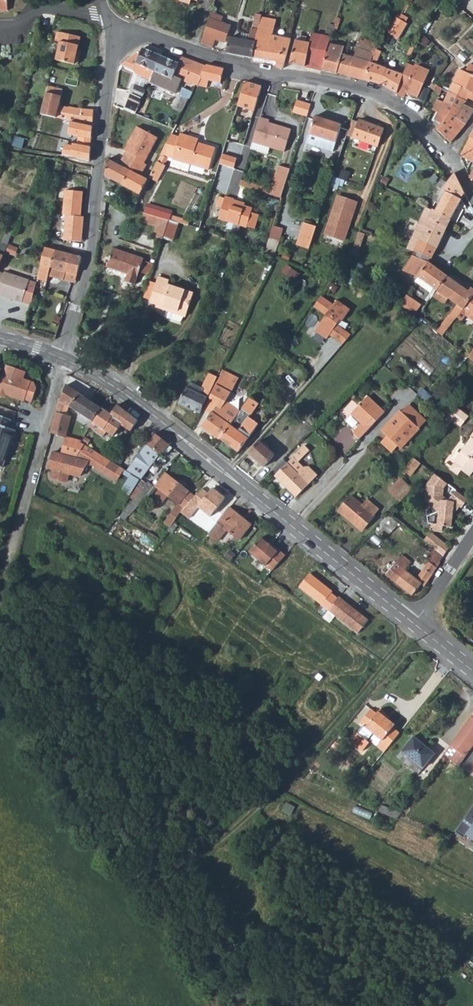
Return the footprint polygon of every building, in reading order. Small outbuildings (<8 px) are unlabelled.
[(214,12),(212,11),(200,43),(200,44),(211,48),(214,40),(223,43),(229,27),(220,24),(222,18),(213,15),(214,12)] [(228,38),(225,53),(251,58),(255,41),(260,18),(254,16),(250,36),(249,42),(241,40),(228,38)] [(398,17),(388,33),(400,39),(409,24),(398,17)] [(276,20),(260,18),(255,41),(251,58),(276,62),(276,67),(283,68),(284,62),(291,39),(281,37),(279,47),(272,45),(274,35),(276,20)] [(296,41),(289,63),(305,67),(309,49),(326,53),(330,43),(334,28),(335,25),(328,23),(324,37),(313,34),(310,44),(296,41)] [(279,47),(281,37),(274,35),(272,45),(279,47)] [(62,46),(59,63),(76,67),(77,67),(77,66),(81,67),(83,56),(79,55),(82,41),(59,36),(57,45),(62,46)] [(354,57),(347,76),(362,80),(375,52),(379,46),(361,39),(354,57)] [(344,47),(330,43),(326,53),(321,70),(336,74),(342,54),(344,47)] [(135,75),(150,82),(160,57),(142,49),(141,53),(138,52),(121,65),(121,66),(134,71),(135,75)] [(305,67),(321,70),(326,53),(309,49),(305,67)] [(398,94),(404,74),(386,68),(375,64),(378,59),(381,54),(375,52),(362,80),(380,83),(398,94)] [(354,57),(342,54),(336,74),(347,76),(354,57)] [(191,83),(196,85),(197,85),(200,78),(205,67),(180,57),(177,64),(160,57),(150,82),(149,84),(175,95),(181,81),(190,85),(191,83)] [(408,64),(404,74),(398,94),(405,97),(407,93),(418,98),(424,84),(431,88),(433,81),(436,75),(415,64),(415,67),(408,64)] [(472,100),(472,66),(469,64),(465,72),(460,70),(449,92),(448,94),(466,102),(468,98),(472,100)] [(200,78),(220,84),(222,73),(223,69),(206,65),(205,67),(200,78)] [(247,81),(239,106),(256,111),(263,85),(247,81)] [(435,100),(436,101),(443,104),(443,103),(448,94),(449,92),(433,81),(431,88),(439,94),(435,100)] [(124,110),(135,115),(146,90),(134,86),(124,110)] [(62,91),(48,87),(41,115),(58,119),(58,118),(69,120),(80,123),(88,124),(88,126),(91,126),(93,112),(80,111),(81,110),(76,109),(76,112),(71,111),(64,109),(58,107),(59,105),(62,91)] [(179,96),(188,100),(193,89),(190,88),(187,91),(182,89),(179,96)] [(460,112),(464,104),(466,102),(448,94),(443,103),(460,112)] [(310,105),(297,100),(292,114),(306,118),(310,105)] [(434,120),(432,125),(438,130),(450,142),(465,124),(456,119),(460,112),(443,103),(443,104),(436,101),(432,110),(429,117),(434,120)] [(460,112),(456,119),(465,124),(472,113),(472,108),(464,104),(460,112)] [(341,126),(315,118),(309,135),(311,136),(335,143),(341,126)] [(269,122),(260,119),(252,144),(283,154),(290,131),(268,125),(269,122)] [(357,124),(351,121),(346,137),(377,148),(384,130),(358,121),(357,124)] [(70,157),(89,162),(91,128),(77,125),(71,150),(70,155),(70,157)] [(157,139),(136,127),(123,151),(126,152),(119,165),(130,171),(136,175),(140,177),(146,165),(143,164),(157,139)] [(171,135),(160,155),(172,159),(170,165),(186,170),(188,165),(208,172),(215,150),(197,144),(198,140),(180,134),(179,138),(171,135)] [(333,151),(335,143),(311,136),(309,143),(333,151)] [(24,140),(15,137),(12,147),(21,150),(24,140)] [(470,162),(472,160),(472,140),(469,138),(460,155),(470,162)] [(110,179),(121,185),(130,171),(119,165),(114,163),(108,159),(104,180),(108,182),(110,179)] [(165,164),(158,160),(152,172),(159,175),(165,164)] [(72,164),(70,173),(85,176),(87,168),(72,164)] [(269,195),(281,198),(290,170),(278,166),(269,195)] [(120,186),(139,197),(147,181),(141,177),(140,177),(136,175),(130,171),(121,185),(120,186)] [(156,180),(159,175),(152,172),(149,177),(156,180)] [(437,204),(434,211),(450,221),(461,200),(460,199),(464,193),(454,173),(447,181),(445,184),(441,181),(435,187),(440,192),(443,194),(441,198),(435,195),(432,202),(437,204)] [(66,217),(64,241),(81,243),(83,218),(80,218),(82,193),(64,191),(63,216),(66,217)] [(359,202),(339,195),(326,234),(346,241),(359,202)] [(234,200),(225,197),(224,199),(221,209),(218,220),(246,228),(246,226),(255,229),(259,216),(250,214),(252,209),(244,207),(233,203),(233,201),(234,200)] [(148,206),(145,213),(170,222),(171,220),(173,215),(148,206)] [(441,238),(444,232),(450,221),(434,211),(430,209),(430,210),(426,208),(412,236),(418,238),(417,241),(436,250),(441,238)] [(153,238),(163,242),(164,241),(169,224),(170,222),(145,213),(141,223),(157,228),(153,238)] [(178,227),(169,224),(164,241),(172,243),(178,227)] [(296,247),(308,251),(312,239),(314,233),(315,230),(303,226),(296,247)] [(282,231),(272,228),(263,256),(273,259),(282,231)] [(7,230),(1,245),(7,248),(13,232),(7,230)] [(322,236),(314,233),(312,239),(319,242),(322,236)] [(412,236),(405,250),(412,252),(412,251),(417,241),(418,238),(412,236)] [(431,259),(436,250),(417,241),(412,251),(431,259)] [(7,254),(13,257),(16,251),(9,248),(7,254)] [(41,265),(39,272),(37,280),(46,282),(47,278),(63,281),(65,272),(77,275),(81,259),(44,249),(41,265)] [(144,261),(112,249),(112,251),(106,249),(101,264),(108,267),(108,268),(127,275),(125,282),(135,286),(144,261)] [(429,293),(433,296),(434,295),(434,293),(447,277),(428,262),(412,256),(401,270),(417,277),(414,282),(429,292),(429,293)] [(77,275),(65,272),(63,281),(74,284),(77,275)] [(31,306),(36,284),(3,273),(2,276),(0,275),(0,297),(31,306)] [(437,331),(443,336),(457,317),(472,296),(447,277),(434,293),(434,295),(455,310),(450,316),(449,316),(437,331)] [(155,285),(149,283),(145,295),(143,300),(149,303),(149,304),(156,306),(177,313),(176,316),(168,313),(166,319),(180,324),(183,319),(185,319),(192,297),(166,288),(167,284),(157,281),(155,285)] [(404,295),(399,304),(403,307),(404,304),(416,311),(420,304),(408,297),(410,294),(407,292),(405,295),(404,295)] [(472,296),(457,317),(461,320),(465,315),(467,312),(472,316),(472,295),(472,296)] [(333,305),(321,296),(313,308),(325,316),(315,331),(326,339),(329,335),(342,343),(350,334),(337,325),(340,319),(343,320),(350,309),(336,300),(333,305)] [(155,309),(168,313),(176,316),(177,313),(156,306),(155,309)] [(467,312),(465,315),(472,321),(472,316),(467,312)] [(8,365),(0,388),(0,395),(7,397),(8,396),(32,402),(37,387),(35,381),(25,378),(27,371),(8,365)] [(201,427),(220,441),(236,417),(240,412),(226,402),(238,380),(222,371),(213,389),(204,410),(210,414),(201,427)] [(201,389),(210,394),(220,373),(216,371),(214,377),(208,374),(201,389)] [(102,409),(66,385),(61,400),(70,407),(92,422),(93,422),(102,409)] [(189,385),(187,389),(208,399),(210,394),(201,389),(201,390),(189,385)] [(258,386),(240,412),(236,417),(220,441),(238,453),(258,425),(247,418),(258,404),(256,403),(262,393),(258,391),(260,388),(258,386)] [(178,404),(200,415),(208,399),(187,389),(186,389),(178,404)] [(384,413),(367,396),(350,414),(360,424),(352,433),(358,440),(384,413)] [(67,417),(70,407),(61,400),(60,400),(58,406),(63,409),(62,416),(67,417)] [(51,433),(66,437),(71,418),(67,417),(62,416),(63,409),(58,406),(51,433)] [(111,415),(102,409),(93,422),(92,422),(90,427),(104,437),(107,432),(114,437),(121,426),(131,432),(138,421),(128,413),(118,406),(111,415)] [(401,413),(399,411),(387,424),(388,426),(382,433),(386,437),(380,443),(391,453),(396,447),(399,450),(407,442),(412,436),(417,430),(418,430),(425,423),(408,406),(401,413)] [(458,425),(466,415),(455,406),(447,417),(452,420),(458,425)] [(0,417),(0,466),(2,467),(15,432),(8,429),(10,421),(0,417)] [(311,417),(305,423),(310,428),(316,422),(311,417)] [(310,428),(305,423),(292,437),(297,442),(310,428)] [(159,456),(168,445),(156,434),(146,446),(159,456)] [(453,462),(461,468),(459,470),(467,477),(472,470),(472,435),(453,462)] [(274,455),(258,441),(248,454),(264,467),(274,455)] [(61,455),(53,453),(48,469),(54,470),(51,478),(66,483),(69,474),(80,477),(90,463),(117,480),(123,469),(86,446),(75,458),(61,455)] [(146,446),(140,454),(153,464),(159,456),(146,446)] [(335,454),(327,446),(319,455),(327,462),(335,454)] [(308,450),(304,447),(273,477),(295,498),(308,484),(317,476),(308,467),(304,467),(298,461),(308,450)] [(140,454),(135,461),(148,471),(153,464),(140,454)] [(409,466),(414,459),(415,458),(409,454),(393,471),(399,476),(404,470),(409,466)] [(420,463),(414,459),(409,466),(414,470),(420,463)] [(135,461),(127,472),(141,480),(148,471),(135,461)] [(456,475),(459,470),(461,468),(453,462),(448,470),(456,475)] [(409,466),(404,470),(410,475),(414,470),(409,466)] [(162,521),(169,526),(172,523),(179,514),(181,513),(194,498),(165,474),(155,487),(159,491),(155,496),(163,502),(167,497),(176,504),(162,521)] [(460,508),(467,499),(456,490),(449,500),(443,495),(443,489),(447,484),(434,474),(426,484),(424,501),(437,511),(436,526),(442,527),(450,528),(452,515),(458,507),(460,508)] [(388,490),(400,501),(412,489),(399,478),(388,490)] [(202,490),(194,498),(181,513),(188,518),(197,506),(210,516),(224,498),(211,488),(207,494),(202,490)] [(147,495),(142,491),(132,502),(121,516),(125,520),(127,517),(129,518),(147,495)] [(360,506),(349,496),(337,512),(361,531),(373,516),(372,515),(377,509),(365,500),(360,506)] [(251,523),(229,506),(217,521),(226,528),(239,539),(251,523)] [(216,542),(226,528),(217,521),(207,534),(216,542)] [(146,530),(159,539),(165,532),(151,522),(146,530)] [(433,549),(443,557),(449,549),(434,537),(430,537),(425,543),(433,549)] [(269,545),(260,538),(248,552),(265,566),(271,571),(284,555),(278,550),(271,543),(269,545)] [(420,585),(423,587),(439,564),(438,563),(443,557),(433,549),(429,555),(431,556),(415,579),(403,570),(409,562),(400,556),(385,575),(412,596),(420,585)] [(309,574),(298,588),(321,605),(320,606),(328,612),(328,611),(337,599),(331,594),(332,592),(309,574)] [(337,599),(328,611),(358,634),(369,620),(339,597),(337,599)] [(380,745),(387,750),(400,734),(393,729),(395,726),(389,721),(384,717),(386,715),(381,711),(376,717),(366,730),(363,728),(351,744),(363,754),(370,745),(368,743),(373,736),(382,742),(380,745)] [(363,728),(366,730),(376,717),(371,712),(360,725),(363,728)] [(472,716),(451,745),(466,756),(472,746),(472,716)] [(436,755),(414,737),(398,757),(420,774),(436,755)] [(459,766),(466,756),(451,745),(444,755),(459,766)] [(456,831),(466,837),(468,833),(472,837),(472,805),(456,831)] [(396,821),(401,815),(382,807),(379,814),(396,821)]
